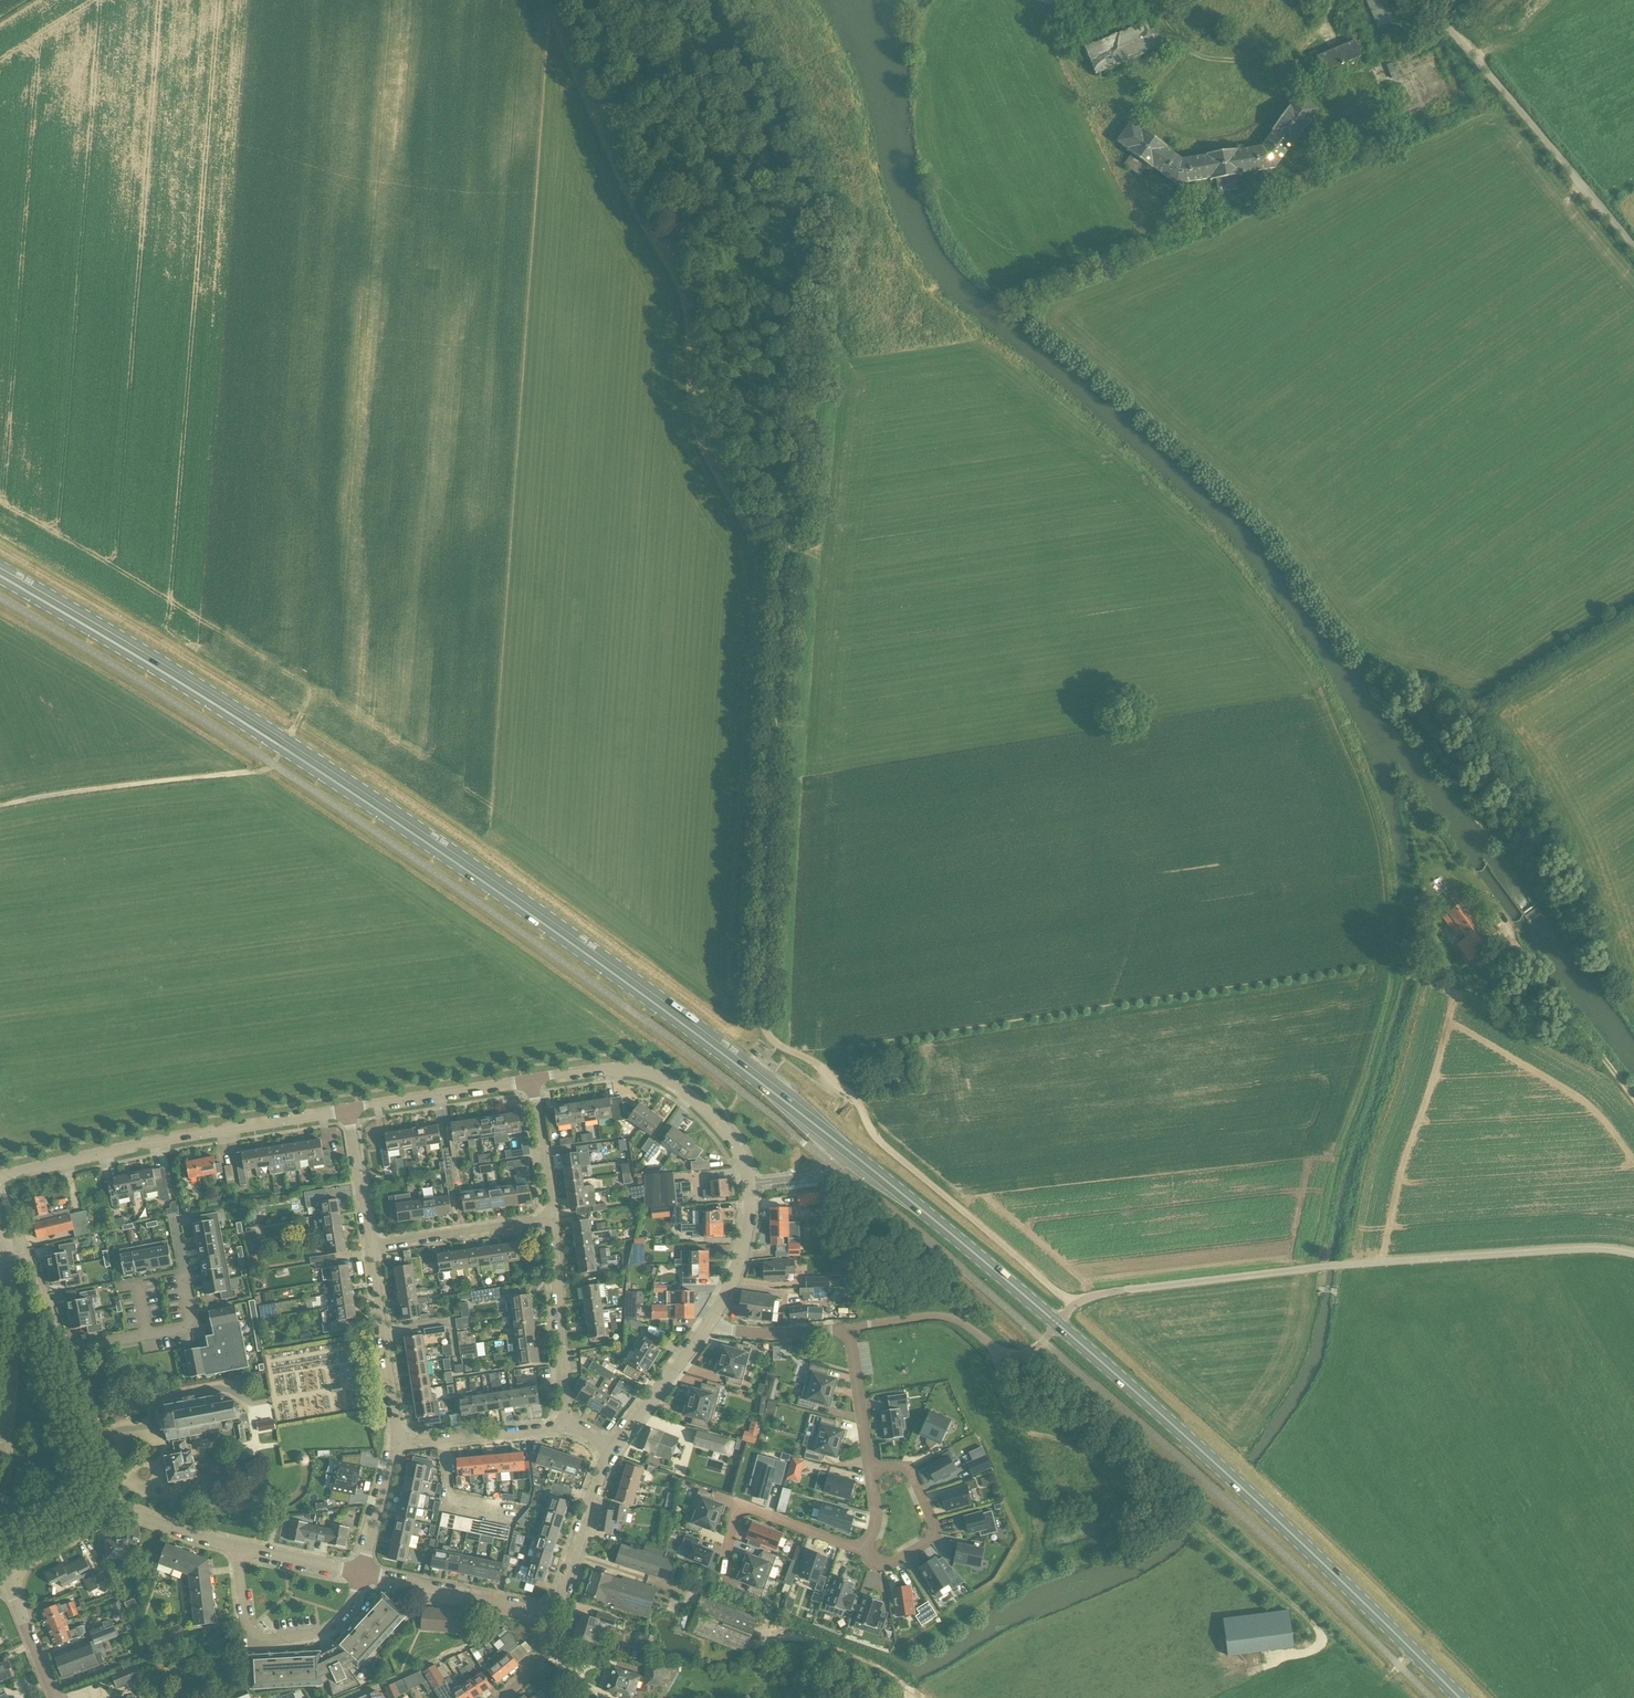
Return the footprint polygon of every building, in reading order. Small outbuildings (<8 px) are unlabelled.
[(1397,19),(1389,0),(1366,0),(1378,27),(1397,19)] [(1155,29),(1150,31),(1147,22),(1097,43),(1093,34),(1074,42),(1081,58),(1087,56),(1096,75),(1158,48),(1156,44),(1161,42),(1155,29)] [(1354,42),(1336,49),(1342,64),(1361,56),(1357,47),(1361,45),(1357,35),(1352,37),(1354,42)] [(1342,64),(1336,49),(1319,57),(1316,51),(1310,54),(1314,64),(1320,62),(1324,72),(1342,64)] [(1290,105),(1271,131),(1273,132),(1262,147),(1237,151),(1237,149),(1206,154),(1206,156),(1182,160),(1167,149),(1168,148),(1142,129),(1141,130),(1131,123),(1117,142),(1128,149),(1127,150),(1132,154),(1124,165),(1140,176),(1148,165),(1152,169),(1153,168),(1176,184),(1210,179),(1210,180),(1216,179),(1218,192),(1238,189),(1236,176),(1241,175),(1241,174),(1275,168),(1292,146),(1293,146),(1296,142),(1307,149),(1319,133),(1308,125),(1311,121),(1310,120),(1318,109),(1299,96),(1291,106),(1290,105)] [(1463,934),(1465,932),(1468,937),(1463,941),(1471,952),(1483,943),(1472,927),(1478,923),(1463,903),(1457,895),(1443,905),(1449,913),(1448,913),(1463,934)] [(1421,906),(1425,915),(1433,912),(1426,897),(1419,900),(1422,906),(1421,906)] [(1511,967),(1519,961),(1510,948),(1501,955),(1511,967)] [(909,1067),(895,1069),(896,1081),(911,1079),(909,1067)] [(619,1120),(617,1109),(610,1110),(609,1099),(595,1101),(598,1121),(612,1119),(612,1121),(619,1120)] [(585,1123),(598,1121),(595,1101),(582,1103),(585,1123)] [(582,1103),(569,1105),(572,1125),(585,1123),(582,1103)] [(626,1103),(616,1104),(617,1109),(619,1120),(627,1119),(640,1128),(652,1112),(640,1104),(636,1109),(626,1103)] [(558,1127),(572,1125),(569,1105),(555,1107),(556,1113),(558,1127)] [(663,1120),(652,1112),(640,1128),(652,1136),(663,1120)] [(505,1116),(508,1135),(522,1133),(519,1114),(505,1116)] [(508,1135),(505,1116),(492,1118),(495,1137),(508,1135)] [(478,1120),(481,1139),(495,1137),(492,1118),(478,1120)] [(468,1141),(470,1148),(476,1147),(475,1140),(481,1139),(478,1120),(465,1122),(468,1141)] [(460,1168),(458,1155),(457,1150),(460,1149),(458,1143),(468,1141),(465,1122),(451,1124),(454,1140),(449,1140),(452,1156),(450,1156),(452,1170),(459,1168),(460,1168)] [(685,1135),(678,1130),(677,1130),(679,1128),(675,1125),(674,1127),(673,1127),(662,1142),(674,1151),(685,1135)] [(428,1146),(425,1146),(427,1155),(432,1154),(431,1145),(441,1144),(439,1126),(425,1128),(428,1146)] [(417,1148),(425,1146),(428,1146),(425,1128),(412,1130),(415,1148),(413,1149),(414,1157),(416,1157),(417,1161),(419,1160),(417,1148)] [(415,1148),(412,1130),(399,1132),(402,1150),(399,1151),(401,1159),(405,1158),(404,1150),(413,1149),(415,1148)] [(388,1153),(399,1151),(402,1150),(399,1132),(386,1135),(387,1145),(380,1146),(384,1168),(390,1167),(388,1153)] [(703,1150),(695,1144),(696,1143),(685,1135),(674,1151),(685,1159),(686,1157),(689,1159),(697,1159),(703,1150)] [(647,1152),(655,1141),(649,1137),(642,1149),(647,1152)] [(560,1140),(561,1147),(574,1145),(573,1138),(560,1140)] [(657,1139),(655,1141),(647,1152),(645,1156),(650,1160),(662,1142),(657,1139)] [(314,1169),(314,1167),(324,1165),(324,1167),(331,1166),(328,1150),(322,1151),(320,1140),(307,1142),(310,1160),(308,1161),(310,1169),(314,1169)] [(625,1140),(619,1140),(621,1151),(627,1150),(625,1140)] [(310,1160),(307,1142),(294,1144),(297,1162),(295,1163),(297,1171),(301,1170),(300,1162),(308,1161),(310,1160)] [(284,1172),(284,1173),(297,1171),(295,1163),(297,1162),(294,1144),(281,1146),(284,1164),(282,1165),(284,1172)] [(562,1156),(564,1170),(587,1166),(590,1165),(589,1159),(587,1159),(586,1152),(599,1150),(597,1144),(576,1147),(578,1154),(562,1156)] [(271,1166),(269,1167),(271,1175),(275,1174),(284,1172),(282,1165),(284,1164),(281,1146),(268,1148),(271,1166)] [(257,1169),(256,1169),(257,1178),(262,1177),(260,1168),(269,1167),(271,1166),(268,1148),(255,1151),(257,1169)] [(452,1170),(450,1156),(448,1148),(442,1149),(444,1162),(439,1162),(440,1170),(445,1169),(445,1171),(452,1170)] [(524,1150),(511,1152),(512,1158),(525,1156),(524,1150)] [(245,1170),(256,1169),(257,1169),(255,1151),(242,1153),(244,1167),(233,1169),(235,1181),(238,1198),(248,1197),(248,1193),(245,1170)] [(202,1168),(204,1177),(209,1175),(210,1181),(211,1183),(212,1184),(214,1184),(215,1184),(216,1183),(217,1182),(217,1181),(217,1180),(216,1174),(217,1174),(223,1172),(221,1164),(215,1165),(214,1157),(196,1161),(198,1169),(202,1168)] [(526,1160),(513,1162),(514,1169),(527,1167),(526,1160)] [(692,1162),(692,1170),(710,1168),(709,1160),(692,1162)] [(190,1178),(190,1179),(204,1177),(202,1168),(198,1169),(196,1161),(187,1163),(188,1171),(184,1172),(186,1179),(190,1178)] [(621,1165),(623,1175),(630,1174),(629,1164),(621,1165)] [(228,1185),(235,1184),(234,1181),(235,1181),(233,1169),(232,1166),(225,1167),(228,1185)] [(566,1183),(582,1181),(581,1173),(588,1172),(587,1166),(564,1170),(566,1183)] [(663,1166),(657,1175),(673,1173),(663,1166)] [(459,1168),(452,1170),(453,1183),(461,1181),(459,1168)] [(165,1201),(171,1200),(164,1170),(154,1171),(153,1170),(140,1172),(144,1190),(141,1191),(144,1199),(148,1198),(147,1194),(159,1191),(161,1200),(165,1201)] [(452,1170),(445,1171),(448,1192),(455,1191),(454,1189),(453,1183),(452,1170)] [(134,1192),(141,1191),(144,1190),(140,1172),(127,1175),(131,1193),(128,1193),(130,1198),(131,1202),(135,1201),(134,1192)] [(646,1209),(675,1206),(680,1206),(683,1205),(682,1192),(691,1191),(690,1182),(674,1184),(673,1173),(657,1175),(646,1176),(646,1209)] [(630,1174),(623,1175),(624,1185),(632,1183),(630,1174)] [(131,1193),(127,1175),(113,1178),(114,1180),(107,1181),(112,1206),(119,1205),(118,1200),(130,1198),(128,1193),(131,1193)] [(729,1196),(728,1180),(711,1182),(711,1183),(706,1183),(707,1190),(712,1189),(713,1197),(729,1196)] [(568,1196),(592,1193),(592,1192),(595,1192),(594,1185),(583,1187),(582,1181),(566,1183),(568,1196)] [(530,1185),(516,1186),(519,1206),(532,1204),(530,1185)] [(505,1208),(519,1206),(516,1186),(502,1188),(505,1208)] [(646,1197),(644,1186),(631,1188),(632,1199),(646,1197)] [(492,1209),(505,1208),(502,1188),(489,1190),(492,1209)] [(306,1199),(307,1208),(313,1207),(315,1215),(321,1214),(322,1216),(340,1213),(338,1200),(327,1202),(325,1189),(305,1192),(306,1199)] [(66,1204),(63,1190),(52,1193),(55,1206),(66,1204)] [(436,1199),(438,1198),(436,1190),(432,1191),(433,1199),(425,1201),(423,1201),(425,1219),(438,1217),(436,1199)] [(479,1211),(492,1209),(489,1190),(476,1192),(479,1211)] [(423,1201),(425,1201),(423,1192),(419,1193),(420,1201),(411,1202),(410,1203),(412,1221),(425,1219),(423,1201)] [(479,1211),(476,1192),(462,1194),(465,1213),(479,1211)] [(820,1192),(798,1195),(799,1206),(821,1203),(820,1192)] [(593,1198),(592,1193),(568,1196),(570,1209),(578,1208),(586,1207),(586,1206),(585,1200),(593,1198)] [(397,1212),(399,1223),(412,1221),(410,1203),(411,1202),(410,1194),(406,1195),(407,1203),(396,1205),(395,1196),(388,1197),(391,1213),(397,1212)] [(220,1195),(208,1197),(208,1201),(209,1205),(209,1206),(210,1208),(216,1206),(222,1205),(220,1195)] [(44,1197),(28,1201),(33,1218),(39,1217),(48,1214),(46,1205),(48,1205),(47,1200),(45,1200),(44,1197)] [(449,1197),(438,1198),(436,1199),(438,1217),(452,1215),(449,1197)] [(606,1204),(593,1206),(594,1213),(607,1210),(606,1204)] [(675,1206),(674,1209),(670,1225),(680,1224),(680,1206),(675,1206)] [(669,1208),(661,1209),(661,1217),(670,1217),(669,1208)] [(771,1223),(788,1222),(788,1214),(792,1214),(792,1208),(771,1208),(771,1223)] [(69,1209),(39,1217),(41,1222),(34,1224),(38,1239),(74,1230),(76,1237),(91,1233),(86,1211),(70,1215),(69,1209)] [(704,1211),(699,1211),(699,1224),(723,1224),(723,1211),(704,1211)] [(194,1224),(196,1236),(222,1231),(218,1212),(201,1216),(203,1223),(194,1224)] [(342,1226),(340,1213),(322,1216),(321,1214),(315,1215),(314,1215),(315,1220),(316,1229),(324,1227),(324,1229),(342,1226)] [(123,1218),(114,1220),(115,1227),(124,1225),(123,1218)] [(572,1223),(574,1235),(590,1233),(589,1220),(572,1223)] [(788,1222),(771,1223),(771,1237),(771,1245),(783,1245),(783,1237),(789,1237),(789,1229),(792,1229),(792,1222),(788,1222)] [(693,1237),(705,1237),(705,1238),(724,1237),(723,1224),(699,1224),(681,1224),(681,1232),(693,1232),(693,1237)] [(325,1232),(326,1241),(326,1242),(344,1240),(342,1226),(324,1229),(324,1227),(316,1229),(316,1233),(325,1232)] [(594,1246),(593,1239),(598,1238),(598,1240),(612,1238),(610,1230),(607,1230),(590,1233),(574,1235),(576,1249),(594,1246)] [(222,1231),(196,1236),(198,1248),(224,1243),(222,1231)] [(247,1232),(248,1241),(257,1239),(255,1231),(247,1232)] [(789,1239),(789,1255),(800,1255),(800,1239),(789,1239)] [(326,1242),(326,1241),(318,1242),(318,1246),(327,1245),(328,1255),(320,1257),(321,1263),(336,1261),(335,1255),(346,1253),(344,1240),(326,1242)] [(168,1241),(156,1243),(161,1269),(173,1266),(168,1241)] [(49,1267),(49,1270),(75,1265),(73,1252),(78,1251),(76,1242),(59,1246),(61,1254),(47,1256),(47,1259),(46,1260),(47,1268),(49,1267)] [(248,1244),(250,1251),(263,1249),(262,1242),(248,1244)] [(156,1243),(144,1245),(149,1271),(161,1269),(156,1243)] [(224,1243),(198,1248),(201,1260),(226,1255),(224,1243)] [(506,1263),(504,1263),(505,1272),(510,1271),(509,1262),(519,1261),(520,1270),(527,1269),(525,1254),(518,1255),(517,1244),(503,1246),(506,1263)] [(144,1245),(132,1248),(137,1273),(149,1271),(144,1245)] [(837,1245),(821,1246),(821,1254),(847,1253),(847,1248),(837,1248),(837,1245)] [(493,1265),(491,1265),(493,1274),(497,1273),(496,1265),(504,1263),(506,1263),(503,1246),(490,1247),(493,1265)] [(576,1249),(578,1262),(596,1259),(594,1246),(576,1249)] [(479,1267),(478,1267),(479,1276),(484,1275),(482,1266),(491,1265),(493,1265),(490,1247),(477,1249),(479,1267)] [(137,1273),(132,1248),(120,1250),(125,1275),(137,1273)] [(466,1269),(464,1269),(466,1278),(470,1277),(469,1269),(478,1267),(479,1267),(477,1249),(464,1251),(466,1269)] [(453,1271),(451,1271),(453,1280),(457,1279),(456,1270),(464,1269),(466,1269),(464,1251),(450,1253),(453,1271)] [(675,1264),(684,1264),(690,1265),(709,1264),(709,1251),(690,1251),(690,1252),(681,1252),(681,1260),(667,1260),(667,1258),(659,1258),(659,1264),(675,1264)] [(631,1252),(627,1267),(645,1265),(645,1252),(631,1252)] [(439,1282),(440,1282),(445,1281),(443,1272),(451,1271),(453,1271),(450,1253),(437,1255),(440,1273),(438,1273),(439,1282)] [(226,1255),(201,1260),(203,1271),(228,1267),(226,1255)] [(415,1279),(415,1281),(423,1279),(422,1275),(414,1276),(413,1266),(421,1264),(420,1258),(404,1260),(405,1267),(395,1268),(397,1281),(415,1279)] [(578,1262),(580,1274),(597,1272),(596,1259),(578,1262)] [(784,1262),(765,1263),(765,1279),(786,1279),(785,1269),(795,1269),(795,1260),(784,1260),(784,1262)] [(337,1267),(336,1261),(321,1263),(315,1264),(316,1271),(324,1269),(326,1281),(332,1279),(332,1281),(350,1279),(348,1265),(337,1267)] [(251,1263),(253,1271),(262,1270),(260,1262),(251,1263)] [(709,1277),(709,1264),(690,1265),(690,1277),(709,1277)] [(75,1265),(49,1270),(52,1284),(66,1281),(67,1288),(82,1285),(80,1274),(72,1275),(70,1267),(75,1266),(75,1265)] [(228,1267),(203,1271),(205,1283),(230,1278),(228,1267)] [(829,1277),(807,1277),(808,1287),(812,1287),(814,1287),(827,1287),(829,1287),(829,1277)] [(230,1278),(205,1283),(207,1295),(221,1293),(222,1300),(237,1297),(235,1290),(233,1290),(230,1278)] [(324,1281),(326,1294),(328,1294),(334,1292),(335,1295),(352,1292),(350,1279),(332,1281),(332,1279),(326,1281),(324,1281)] [(416,1292),(417,1294),(424,1293),(425,1293),(424,1288),(416,1289),(415,1281),(415,1279),(397,1281),(399,1294),(416,1292)] [(582,1287),(584,1299),(601,1297),(599,1285),(582,1287)] [(787,1288),(787,1300),(799,1300),(799,1296),(814,1295),(814,1287),(812,1287),(808,1287),(800,1288),(787,1288)] [(499,1288),(471,1292),(473,1302),(500,1298),(499,1288)] [(67,1303),(70,1316),(95,1311),(93,1299),(98,1298),(97,1290),(80,1293),(81,1300),(67,1303)] [(625,1320),(634,1321),(637,1321),(638,1292),(626,1291),(625,1320)] [(667,1291),(667,1305),(694,1305),(694,1301),(696,1301),(696,1295),(694,1295),(694,1291),(667,1291)] [(743,1291),(740,1307),(773,1312),(776,1296),(743,1291)] [(263,1293),(264,1302),(272,1301),(271,1292),(263,1293)] [(328,1294),(326,1294),(328,1307),(330,1307),(336,1306),(336,1308),(354,1305),(352,1292),(335,1295),(334,1292),(328,1294)] [(416,1292),(399,1294),(401,1308),(419,1305),(419,1307),(427,1306),(427,1304),(426,1299),(426,1298),(418,1299),(417,1294),(416,1292)] [(507,1295),(509,1303),(512,1303),(513,1312),(533,1309),(531,1295),(521,1297),(521,1293),(507,1295)] [(603,1310),(601,1297),(584,1299),(586,1312),(603,1310)] [(279,1304),(259,1307),(261,1320),(281,1316),(279,1304)] [(356,1319),(354,1305),(336,1308),(336,1306),(330,1307),(328,1307),(328,1311),(325,1311),(327,1323),(322,1323),(324,1333),(347,1330),(345,1320),(356,1319)] [(403,1321),(421,1318),(421,1320),(429,1319),(428,1315),(420,1316),(419,1307),(419,1305),(401,1308),(403,1321)] [(694,1305),(667,1305),(652,1305),(652,1319),(668,1319),(668,1318),(668,1320),(676,1320),(676,1318),(694,1318),(694,1305)] [(791,1321),(797,1320),(807,1319),(805,1305),(789,1308),(791,1321)] [(236,1307),(210,1312),(213,1327),(215,1335),(207,1337),(209,1347),(201,1348),(186,1351),(191,1378),(205,1375),(205,1376),(249,1368),(240,1321),(239,1321),(236,1307)] [(773,1312),(740,1307),(739,1316),(772,1321),(773,1312)] [(819,1319),(820,1308),(808,1308),(808,1319),(819,1319)] [(515,1325),(534,1322),(533,1309),(513,1312),(515,1325)] [(586,1312),(588,1326),(605,1323),(603,1310),(586,1312)] [(95,1311),(70,1316),(70,1319),(68,1319),(70,1327),(72,1327),(72,1330),(87,1327),(89,1334),(103,1331),(102,1323),(98,1324),(95,1311)] [(456,1320),(458,1330),(470,1328),(468,1318),(456,1320)] [(517,1338),(536,1336),(534,1322),(515,1325),(517,1338)] [(588,1326),(590,1339),(607,1336),(605,1323),(588,1326)] [(445,1327),(424,1330),(425,1336),(446,1332),(445,1327)] [(469,1344),(467,1331),(457,1332),(459,1346),(469,1344)] [(636,1352),(653,1362),(660,1350),(655,1347),(660,1339),(648,1332),(636,1352)] [(425,1349),(423,1336),(406,1339),(408,1352),(425,1349)] [(518,1350),(518,1352),(538,1349),(536,1336),(517,1338),(507,1340),(508,1343),(513,1343),(514,1351),(518,1350)] [(479,1357),(477,1343),(469,1344),(459,1346),(461,1359),(479,1357)] [(721,1355),(719,1360),(746,1367),(751,1348),(737,1344),(737,1345),(736,1351),(721,1347),(719,1354),(721,1355)] [(453,1356),(451,1347),(445,1348),(446,1357),(453,1356)] [(408,1352),(410,1365),(427,1362),(425,1349),(408,1352)] [(538,1349),(518,1352),(520,1365),(540,1363),(538,1349)] [(646,1374),(653,1362),(636,1352),(624,1372),(636,1379),(641,1371),(646,1374)] [(450,1359),(443,1360),(445,1371),(452,1370),(450,1359)] [(746,1367),(719,1360),(718,1365),(716,1365),(714,1372),(729,1376),(727,1382),(727,1383),(741,1386),(746,1367)] [(410,1365),(411,1378),(429,1375),(427,1362),(410,1365)] [(617,1369),(604,1362),(602,1366),(605,1368),(610,1371),(615,1374),(617,1369)] [(455,1366),(456,1374),(464,1373),(463,1364),(455,1366)] [(811,1365),(805,1385),(832,1393),(834,1387),(835,1388),(837,1380),(827,1377),(829,1371),(829,1370),(811,1365)] [(601,1374),(606,1378),(610,1371),(605,1368),(601,1374)] [(615,1374),(610,1371),(606,1378),(611,1380),(615,1374)] [(453,1378),(452,1372),(445,1373),(447,1384),(454,1383),(453,1378)] [(431,1389),(429,1375),(411,1378),(413,1391),(431,1389)] [(516,1377),(518,1384),(517,1384),(518,1390),(511,1391),(514,1407),(526,1405),(524,1389),(523,1383),(521,1376),(516,1377)] [(776,1389),(778,1380),(771,1378),(769,1387),(776,1389)] [(623,1390),(634,1397),(638,1392),(620,1381),(613,1392),(618,1395),(623,1390)] [(577,1399),(589,1406),(599,1389),(587,1382),(577,1399)] [(689,1396),(688,1402),(715,1409),(720,1389),(702,1384),(702,1385),(700,1391),(690,1388),(688,1396),(689,1396)] [(454,1385),(447,1386),(449,1397),(455,1396),(454,1385)] [(832,1393),(805,1385),(802,1397),(799,1397),(797,1405),(814,1410),(814,1409),(816,1402),(830,1406),(833,1398),(831,1398),(832,1393)] [(539,1403),(537,1387),(524,1389),(526,1405),(539,1403)] [(433,1402),(433,1401),(438,1401),(437,1394),(432,1395),(431,1389),(413,1391),(415,1404),(433,1402)] [(600,1412),(609,1396),(599,1389),(589,1406),(600,1412)] [(473,1397),(472,1392),(472,1391),(466,1392),(467,1398),(459,1399),(462,1416),(475,1413),(473,1397)] [(514,1407),(511,1391),(499,1393),(502,1409),(514,1407)] [(486,1395),(489,1411),(502,1409),(499,1393),(486,1395)] [(161,1423),(162,1427),(162,1428),(162,1431),(163,1431),(164,1435),(167,1436),(168,1442),(169,1441),(170,1444),(171,1444),(170,1441),(173,1441),(175,1448),(187,1445),(188,1445),(186,1438),(191,1437),(192,1440),(193,1440),(193,1441),(204,1439),(204,1438),(204,1435),(213,1434),(213,1437),(214,1436),(215,1442),(230,1439),(230,1437),(236,1436),(237,1443),(247,1441),(245,1428),(251,1427),(248,1412),(244,1413),(243,1407),(244,1406),(243,1405),(242,1406),(237,1403),(237,1401),(236,1401),(235,1402),(229,1403),(230,1398),(227,1395),(221,1394),(218,1396),(218,1394),(217,1394),(217,1397),(207,1398),(207,1396),(205,1396),(206,1398),(196,1400),(196,1398),(195,1397),(184,1399),(184,1401),(184,1403),(175,1404),(174,1402),(173,1402),(173,1404),(167,1406),(166,1404),(165,1405),(165,1407),(161,1408),(159,1413),(162,1417),(159,1417),(160,1422),(161,1423)] [(902,1429),(905,1428),(903,1417),(900,1418),(899,1409),(898,1406),(908,1404),(907,1394),(888,1397),(889,1407),(890,1407),(891,1410),(881,1412),(885,1440),(903,1437),(902,1429)] [(473,1397),(475,1413),(489,1411),(486,1395),(473,1397)] [(609,1396),(600,1412),(612,1420),(622,1403),(609,1396)] [(757,1396),(756,1406),(764,1407),(765,1397),(757,1396)] [(775,1410),(777,1403),(768,1400),(766,1408),(775,1410)] [(438,1401),(433,1402),(415,1404),(416,1406),(414,1406),(415,1413),(417,1413),(417,1418),(420,1418),(421,1423),(440,1420),(438,1401)] [(715,1409),(688,1402),(687,1407),(685,1406),(683,1414),(693,1417),(692,1424),(691,1424),(709,1429),(715,1409)] [(941,1444),(947,1432),(946,1431),(950,1422),(929,1413),(925,1422),(919,1434),(927,1438),(926,1439),(926,1440),(926,1441),(926,1443),(926,1444),(930,1449),(932,1448),(934,1446),(936,1444),(937,1442),(941,1444)] [(818,1416),(813,1437),(839,1444),(841,1439),(843,1439),(845,1432),(834,1429),(836,1422),(837,1422),(837,1421),(818,1416)] [(275,1420),(258,1423),(259,1432),(277,1429),(275,1420)] [(645,1451),(651,1453),(670,1460),(679,1439),(646,1427),(637,1448),(645,1451)] [(694,1444),(712,1449),(711,1451),(721,1454),(721,1451),(732,1454),(735,1442),(718,1437),(717,1439),(702,1435),(702,1432),(698,1431),(694,1444)] [(742,1441),(746,1442),(756,1445),(759,1435),(745,1432),(742,1441)] [(839,1444),(813,1437),(810,1449),(807,1448),(804,1458),(821,1462),(823,1453),(838,1457),(840,1450),(838,1449),(839,1444)] [(742,1441),(738,1440),(735,1449),(744,1451),(746,1442),(742,1441)] [(187,1445),(175,1448),(176,1455),(165,1457),(170,1484),(184,1481),(213,1476),(211,1464),(200,1466),(199,1463),(196,1463),(194,1452),(193,1452),(192,1448),(188,1449),(187,1445)] [(541,1453),(531,1452),(533,1466),(538,1467),(539,1469),(542,1471),(544,1470),(549,1471),(550,1468),(556,1451),(543,1447),(541,1453)] [(973,1461),(968,1463),(973,1476),(987,1470),(992,1468),(983,1447),(978,1449),(970,1453),(973,1461)] [(564,1472),(569,1456),(556,1451),(550,1468),(564,1472)] [(524,1452),(508,1454),(510,1472),(509,1472),(511,1480),(515,1480),(514,1471),(525,1470),(524,1461),(524,1452)] [(954,1460),(949,1452),(942,1456),(944,1459),(927,1469),(934,1482),(941,1479),(942,1481),(950,1476),(949,1474),(955,1471),(950,1462),(954,1460)] [(299,1465),(302,1466),(304,1466),(306,1464),(307,1462),(308,1460),(308,1458),(306,1456),(305,1454),(302,1454),(300,1454),(298,1455),(297,1457),(296,1460),(296,1462),(298,1464),(299,1465)] [(496,1473),(497,1481),(501,1481),(501,1472),(509,1472),(510,1472),(508,1454),(494,1455),(496,1473)] [(494,1455),(482,1456),(483,1474),(484,1483),(488,1482),(488,1474),(496,1473),(494,1455)] [(483,1474),(482,1456),(469,1457),(471,1475),(469,1476),(471,1484),(475,1484),(475,1475),(483,1474)] [(569,1456),(564,1472),(577,1476),(583,1460),(569,1456)] [(754,1487),(752,1494),(767,1498),(769,1491),(771,1483),(773,1483),(781,1485),(786,1465),(777,1462),(777,1460),(763,1456),(759,1469),(757,1469),(752,1484),(755,1485),(754,1487)] [(458,1476),(457,1476),(457,1477),(454,1477),(454,1485),(457,1485),(462,1485),(462,1476),(470,1475),(471,1475),(469,1457),(457,1458),(458,1476)] [(334,1466),(331,1479),(357,1485),(360,1471),(358,1471),(360,1458),(338,1462),(338,1467),(334,1466)] [(800,1474),(804,1462),(793,1458),(789,1471),(800,1474)] [(407,1477),(424,1481),(427,1467),(431,1468),(433,1462),(420,1459),(418,1466),(410,1464),(407,1477)] [(639,1482),(642,1482),(644,1476),(641,1475),(643,1469),(627,1464),(623,1477),(639,1482)] [(647,1471),(655,1474),(658,1466),(649,1464),(647,1471)] [(854,1481),(829,1474),(824,1492),(850,1499),(854,1481)] [(671,1482),(679,1484),(680,1477),(672,1475),(671,1482)] [(404,1491),(421,1494),(424,1481),(407,1477),(404,1491)] [(545,1485),(546,1481),(534,1477),(534,1483),(545,1485)] [(636,1494),(639,1482),(623,1477),(620,1489),(636,1494)] [(987,1477),(981,1479),(983,1486),(990,1484),(987,1477)] [(357,1485),(331,1479),(328,1492),(330,1493),(328,1500),(348,1505),(350,1497),(354,1498),(357,1485)] [(978,1488),(975,1479),(965,1483),(966,1486),(941,1493),(946,1511),(971,1503),(968,1491),(978,1488)] [(559,1485),(557,1492),(564,1494),(571,1496),(574,1487),(560,1483),(559,1485)] [(783,1487),(779,1501),(780,1501),(788,1503),(791,1490),(792,1491),(792,1490),(783,1487)] [(634,1498),(636,1494),(620,1489),(616,1501),(632,1506),(632,1505),(635,1506),(637,1499),(634,1498)] [(549,1496),(552,1497),(548,1510),(565,1515),(569,1502),(562,1500),(564,1494),(557,1492),(551,1490),(549,1496)] [(699,1490),(692,1509),(718,1518),(720,1513),(722,1514),(725,1506),(711,1501),(713,1496),(713,1495),(699,1490)] [(426,1495),(421,1494),(404,1491),(401,1504),(418,1507),(423,1508),(426,1495)] [(523,1493),(520,1503),(528,1504),(530,1495),(523,1493)] [(673,1501),(667,1499),(665,1508),(671,1509),(673,1501)] [(601,1509),(598,1531),(613,1533),(615,1521),(626,1523),(628,1508),(612,1502),(611,1510),(601,1509)] [(418,1507),(401,1504),(398,1517),(415,1521),(418,1507)] [(823,1504),(821,1509),(824,1510),(822,1520),(829,1522),(828,1525),(850,1533),(849,1532),(853,1518),(846,1515),(847,1511),(848,1511),(822,1504),(823,1504)] [(524,1515),(528,1518),(534,1511),(530,1508),(524,1515)] [(718,1518),(692,1509),(697,1511),(693,1522),(688,1520),(685,1527),(699,1532),(700,1532),(699,1532),(701,1526),(716,1531),(718,1524),(716,1523),(718,1518)] [(544,1523),(561,1528),(565,1515),(548,1510),(544,1523)] [(982,1513),(965,1517),(969,1533),(979,1531),(981,1537),(997,1532),(992,1511),(982,1514),(982,1513)] [(448,1527),(451,1514),(444,1512),(441,1526),(448,1527)] [(457,1515),(451,1514),(448,1527),(454,1529),(457,1515)] [(454,1529),(461,1530),(464,1516),(457,1515),(454,1529)] [(528,1518),(524,1515),(518,1522),(522,1525),(528,1518)] [(471,1518),(464,1516),(461,1530),(468,1532),(471,1518)] [(395,1531),(412,1534),(415,1521),(398,1517),(395,1531)] [(478,1519),(471,1518),(468,1532),(475,1533),(478,1519)] [(475,1533),(482,1535),(485,1521),(478,1519),(475,1533)] [(306,1540),(317,1542),(321,1527),(292,1521),(288,1540),(305,1543),(306,1540)] [(482,1535),(488,1536),(492,1522),(485,1521),(482,1535)] [(488,1536),(495,1538),(498,1524),(492,1522),(488,1536)] [(540,1536),(557,1542),(561,1528),(544,1523),(540,1536)] [(762,1544),(776,1549),(782,1534),(753,1523),(747,1538),(749,1539),(747,1544),(760,1549),(762,1544)] [(321,1527),(317,1542),(346,1548),(350,1528),(333,1524),(332,1529),(321,1527)] [(495,1538),(502,1539),(505,1525),(498,1524),(495,1538)] [(505,1525),(502,1539),(509,1541),(512,1527),(505,1525)] [(121,1558),(130,1558),(129,1546),(137,1545),(137,1544),(141,1544),(140,1530),(128,1530),(128,1542),(108,1543),(109,1558),(121,1558)] [(412,1534),(395,1531),(392,1544),(409,1547),(412,1534)] [(700,1540),(686,1535),(682,1547),(688,1549),(685,1557),(708,1566),(710,1561),(712,1561),(715,1553),(697,1546),(700,1540)] [(536,1549),(553,1555),(557,1542),(540,1536),(536,1549)] [(665,1558),(662,1557),(653,1554),(622,1543),(616,1563),(673,1582),(678,1562),(670,1559),(665,1558)] [(195,1626),(217,1623),(209,1559),(167,1544),(159,1565),(189,1576),(195,1626)] [(389,1558),(406,1562),(408,1554),(412,1555),(414,1549),(409,1548),(409,1547),(392,1544),(389,1558)] [(436,1550),(436,1546),(430,1544),(428,1558),(434,1559),(436,1550)] [(954,1562),(980,1567),(983,1549),(958,1544),(954,1562)] [(432,1567),(446,1569),(450,1548),(450,1547),(444,1545),(442,1551),(436,1550),(434,1559),(432,1567)] [(653,1554),(662,1557),(665,1548),(656,1545),(654,1549),(653,1554)] [(446,1569),(459,1572),(463,1555),(464,1551),(456,1550),(456,1549),(450,1548),(446,1569)] [(528,1556),(527,1561),(549,1567),(553,1555),(536,1549),(533,1557),(528,1556)] [(668,1549),(665,1558),(670,1559),(673,1560),(676,1551),(668,1549)] [(745,1562),(743,1567),(769,1577),(776,1558),(762,1552),(762,1553),(763,1553),(760,1560),(746,1554),(743,1562),(745,1562)] [(820,1575),(826,1558),(809,1552),(800,1577),(817,1583),(815,1590),(822,1592),(827,1578),(820,1575)] [(459,1572),(473,1575),(477,1558),(463,1555),(459,1572)] [(503,1564),(490,1561),(486,1578),(500,1581),(501,1574),(508,1576),(510,1564),(512,1556),(505,1555),(503,1564)] [(519,1559),(512,1556),(510,1564),(514,1566),(517,1564),(519,1559)] [(105,1593),(111,1589),(102,1572),(94,1575),(86,1557),(65,1568),(63,1564),(46,1573),(52,1585),(61,1581),(64,1587),(83,1578),(90,1592),(102,1587),(105,1593)] [(490,1561),(477,1558),(473,1575),(486,1578),(490,1561)] [(549,1568),(549,1567),(527,1561),(523,1560),(519,1573),(518,1573),(516,1579),(534,1585),(536,1578),(544,1581),(549,1568)] [(929,1585),(934,1593),(949,1583),(949,1584),(950,1584),(950,1585),(951,1586),(952,1586),(952,1587),(953,1587),(954,1587),(955,1587),(956,1587),(957,1586),(964,1582),(966,1584),(951,1567),(943,1572),(936,1561),(932,1564),(930,1562),(921,1568),(924,1573),(922,1573),(925,1577),(926,1577),(929,1581),(930,1581),(929,1580),(931,1579),(933,1582),(929,1585)] [(769,1577),(743,1567),(741,1573),(739,1572),(736,1579),(751,1585),(749,1590),(748,1590),(748,1591),(762,1596),(769,1577)] [(594,1570),(585,1594),(597,1598),(615,1604),(614,1607),(648,1618),(658,1589),(623,1577),(622,1580),(594,1570)] [(787,1575),(784,1583),(790,1585),(793,1577),(787,1575)] [(825,1610),(835,1614),(836,1609),(844,1611),(845,1609),(851,1611),(856,1596),(850,1594),(854,1583),(836,1577),(826,1605),(827,1605),(825,1610)] [(893,1589),(897,1616),(914,1614),(910,1586),(893,1589)] [(814,1592),(811,1601),(820,1604),(823,1595),(814,1592)] [(321,1652),(295,1654),(251,1656),(253,1689),(323,1684),(330,1680),(334,1697),(362,1686),(351,1670),(358,1667),(359,1667),(406,1616),(383,1594),(335,1646),(338,1648),(329,1652),(331,1656),(321,1660),(321,1652)] [(702,1596),(689,1631),(745,1653),(759,1618),(702,1596)] [(856,1604),(854,1610),(859,1612),(856,1622),(856,1623),(855,1628),(864,1631),(879,1636),(881,1632),(882,1629),(883,1629),(888,1614),(880,1611),(883,1602),(865,1596),(861,1606),(856,1604)] [(43,1611),(46,1620),(63,1614),(68,1612),(77,1608),(74,1602),(60,1608),(59,1605),(43,1611)] [(122,1611),(119,1602),(111,1605),(114,1614),(122,1611)] [(928,1602),(917,1609),(920,1614),(916,1616),(922,1625),(937,1615),(928,1602)] [(427,1605),(422,1628),(438,1631),(439,1628),(451,1630),(451,1634),(467,1637),(471,1614),(427,1605)] [(68,1612),(70,1619),(79,1615),(77,1608),(68,1612)] [(1224,1619),(1228,1656),(1294,1647),(1289,1611),(1224,1619)] [(574,1635),(576,1636),(576,1638),(577,1641),(580,1642),(582,1641),(583,1638),(592,1641),(599,1620),(614,1625),(616,1618),(598,1612),(596,1619),(583,1615),(579,1627),(577,1626),(574,1635)] [(689,1615),(680,1613),(676,1627),(684,1629),(689,1615)] [(66,1623),(66,1622),(63,1614),(46,1620),(49,1629),(66,1623)] [(49,1629),(52,1638),(83,1626),(70,1631),(68,1624),(72,1623),(71,1620),(66,1622),(66,1623),(49,1629)] [(103,1622),(88,1628),(89,1629),(91,1635),(106,1630),(103,1623),(103,1622)] [(151,1635),(153,1642),(187,1630),(184,1623),(151,1635)] [(73,1641),(72,1640),(83,1636),(86,1633),(83,1626),(52,1638),(56,1647),(73,1641)] [(93,1640),(55,1655),(64,1679),(105,1664),(102,1655),(105,1654),(101,1643),(117,1637),(113,1627),(106,1630),(91,1635),(93,1640)] [(654,1634),(647,1632),(644,1644),(651,1646),(654,1634)] [(519,1665),(510,1653),(519,1646),(508,1633),(500,1640),(505,1645),(499,1651),(496,1653),(498,1656),(500,1660),(499,1662),(509,1674),(519,1665)] [(489,1661),(489,1662),(486,1663),(483,1658),(477,1661),(485,1672),(488,1670),(498,1682),(509,1674),(499,1662),(500,1660),(498,1656),(496,1653),(492,1657),(489,1661)] [(117,1687),(142,1676),(137,1665),(136,1665),(134,1661),(123,1665),(125,1670),(112,1675),(117,1687)] [(7,1662),(0,1665),(0,1681),(13,1676),(7,1662)] [(470,1663),(465,1667),(469,1673),(474,1670),(470,1663)] [(663,1686),(663,1664),(645,1663),(645,1678),(615,1667),(607,1691),(626,1697),(633,1697),(636,1691),(647,1691),(647,1686),(663,1686)] [(410,1691),(409,1690),(423,1684),(429,1694),(434,1690),(439,1697),(456,1697),(452,1691),(449,1686),(445,1679),(435,1664),(423,1672),(422,1670),(403,1679),(410,1691)] [(469,1673),(465,1667),(459,1670),(467,1682),(462,1685),(471,1697),(474,1697),(482,1693),(472,1678),(469,1673)] [(472,1678),(482,1693),(492,1687),(483,1672),(472,1678)] [(445,1679),(449,1686),(454,1683),(450,1676),(445,1679)] [(410,1691),(403,1679),(394,1683),(400,1696),(410,1691)] [(394,1683),(385,1687),(390,1697),(394,1697),(400,1696),(394,1683)] [(456,1697),(471,1697),(462,1685),(452,1691),(456,1697)] [(237,1697),(251,1697),(247,1690),(236,1695),(237,1697)]
